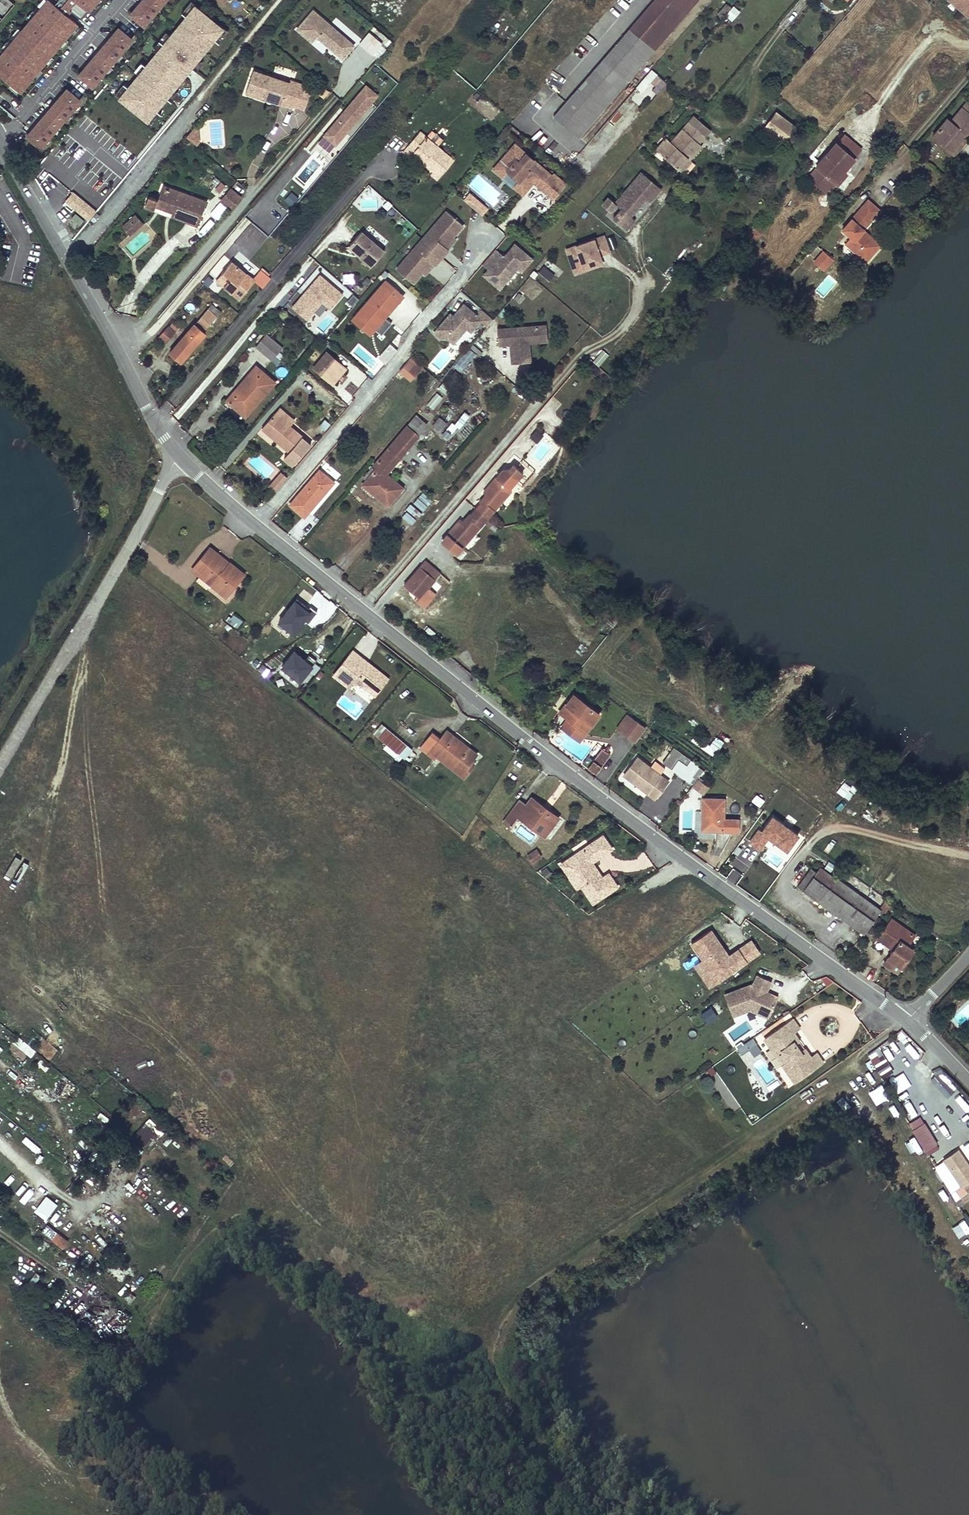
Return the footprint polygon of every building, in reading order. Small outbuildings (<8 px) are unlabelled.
[(0,56),(0,76),(23,94),(80,24),(51,0),(46,0),(0,56)] [(17,4),(13,0),(0,0),(0,23),(17,4)] [(102,0),(59,0),(58,2),(69,12),(72,8),(86,20),(102,0)] [(171,0),(142,0),(129,15),(146,29),(171,0)] [(555,119),(580,140),(702,0),(658,0),(555,119)] [(968,20),(968,0),(946,0),(968,20)] [(719,13),(731,23),(739,12),(726,3),(719,13)] [(151,124),(225,28),(194,4),(130,87),(124,82),(114,95),(151,124)] [(312,8),(294,29),(321,52),(325,47),(341,61),(355,46),(312,8)] [(120,27),(77,76),(94,90),(136,41),(120,27)] [(363,42),(374,51),(381,43),(370,34),(363,42)] [(194,69),(187,77),(199,87),(206,79),(194,69)] [(628,95),(640,107),(665,82),(653,70),(628,95)] [(287,87),(250,74),(242,97),(289,112),(290,109),(297,88),(288,85),(287,87)] [(335,147),(378,95),(365,84),(321,135),(335,147)] [(29,134),(44,147),(84,101),(68,88),(29,134)] [(308,92),(297,88),(290,109),(301,113),(308,92)] [(967,144),(968,145),(968,143),(968,114),(964,110),(953,123),(955,125),(949,131),(944,127),(930,144),(940,152),(942,151),(951,158),(961,146),(959,144),(962,140),(967,144)] [(789,137),(770,121),(758,134),(777,150),(789,137)] [(686,160),(690,163),(702,149),(699,146),(705,139),(689,124),(671,144),(666,139),(655,152),(676,171),(686,160)] [(192,130),(184,139),(194,148),(197,144),(196,133),(192,130)] [(426,136),(439,144),(443,138),(430,130),(426,136)] [(421,132),(411,144),(418,151),(416,153),(426,162),(423,164),(440,179),(455,163),(421,132)] [(840,148),(857,163),(864,155),(847,140),(840,148)] [(951,163),(967,144),(962,140),(959,144),(961,146),(951,158),(942,151),(940,152),(939,153),(951,163)] [(418,151),(411,144),(403,152),(411,158),(416,153),(418,151)] [(554,200),(566,186),(554,175),(552,177),(516,146),(494,170),(503,178),(508,172),(520,182),(515,187),(523,195),(536,181),(543,188),(542,189),(554,200)] [(819,172),(839,190),(850,177),(847,174),(857,163),(840,148),(819,172)] [(692,165),(690,163),(686,160),(676,171),(682,176),(692,165)] [(520,182),(508,172),(503,178),(515,187),(520,182)] [(811,182),(831,199),(839,190),(819,172),(811,182)] [(650,207),(663,193),(643,176),(616,207),(616,208),(623,213),(614,223),(627,234),(636,224),(631,220),(642,208),(640,207),(644,202),(650,207)] [(212,187),(217,193),(225,187),(221,181),(212,187)] [(542,189),(543,188),(536,181),(534,183),(542,189)] [(373,215),(386,200),(369,185),(356,200),(373,215)] [(155,212),(157,208),(171,214),(169,218),(189,226),(198,229),(207,207),(198,204),(165,190),(159,203),(150,199),(146,208),(155,212)] [(88,222),(97,211),(73,191),(64,202),(88,222)] [(292,206),(298,198),(290,192),(284,201),(292,206)] [(221,204),(232,213),(239,204),(229,195),(221,204)] [(465,201),(478,212),(484,206),(471,195),(465,201)] [(610,214),(615,209),(613,207),(614,206),(615,205),(610,201),(604,208),(610,214)] [(478,212),(482,216),(488,209),(484,206),(478,212)] [(864,238),(867,234),(882,216),(870,206),(847,235),(855,241),(848,250),(869,267),(882,253),(864,238)] [(73,211),(68,216),(80,225),(84,220),(73,211)] [(455,238),(465,227),(449,213),(423,242),(443,259),(450,251),(449,251),(446,248),(455,238)] [(122,231),(129,238),(141,225),(134,219),(122,231)] [(885,249),(867,234),(864,238),(882,253),(885,249)] [(350,249),(361,259),(360,260),(371,270),(384,255),(362,235),(350,249)] [(572,275),(603,266),(600,255),(610,252),(605,235),(564,247),(572,275)] [(455,238),(446,248),(449,251),(458,241),(455,238)] [(398,271),(414,285),(424,274),(433,264),(437,267),(443,259),(423,242),(398,271)] [(806,256),(824,271),(833,260),(815,245),(806,256)] [(504,256),(490,272),(507,286),(520,271),(524,274),(534,261),(517,247),(507,259),(504,256)] [(361,259),(350,249),(348,251),(359,261),(360,260),(361,259)] [(485,267),(490,272),(504,256),(498,251),(485,267)] [(268,278),(250,262),(245,268),(266,287),(272,281),(268,278)] [(256,284),(233,264),(217,283),(240,302),(256,284)] [(435,266),(433,264),(424,274),(427,276),(435,266)] [(543,265),(538,272),(549,281),(555,275),(543,265)] [(507,286),(490,272),(486,277),(502,292),(507,286)] [(321,304),(330,311),(344,295),(320,274),(290,307),(306,321),(321,304)] [(388,315),(404,296),(386,281),(357,314),(359,316),(374,329),(383,338),(394,325),(384,316),(386,314),(388,315)] [(483,322),(465,306),(455,319),(452,316),(436,334),(442,340),(447,335),(448,336),(448,340),(455,345),(468,330),(472,334),(483,322)] [(212,307),(170,357),(180,366),(206,336),(203,334),(220,314),(212,307)] [(354,322),(369,335),(374,329),(359,316),(354,322)] [(175,332),(169,327),(159,338),(166,344),(175,332)] [(541,328),(542,344),(550,344),(548,327),(541,328)] [(501,348),(513,347),(515,347),(518,347),(513,353),(515,366),(533,365),(532,345),(542,344),(541,328),(500,332),(501,348)] [(280,352),(266,340),(256,352),(270,364),(280,352)] [(453,364),(459,372),(476,357),(470,349),(453,364)] [(599,366),(609,355),(601,349),(591,360),(599,366)] [(315,370),(334,387),(347,371),(328,355),(315,370)] [(425,369),(413,359),(408,364),(420,375),(425,369)] [(420,375),(408,364),(401,372),(413,383),(420,375)] [(274,386),(257,371),(228,404),(245,419),(274,386)] [(433,410),(442,397),(436,392),(426,405),(433,410)] [(275,415),(290,427),(294,422),(279,410),(275,415)] [(311,444),(290,427),(275,415),(262,430),(290,453),(286,459),(294,465),(311,444)] [(448,426),(440,419),(432,428),(440,435),(448,426)] [(408,430),(375,468),(379,472),(365,489),(387,508),(402,490),(386,476),(418,438),(408,430)] [(499,484),(508,492),(522,476),(512,468),(508,472),(502,473),(495,481),(499,484)] [(333,486),(319,473),(291,507),(305,519),(333,486)] [(288,478),(282,474),(275,482),(280,487),(288,478)] [(486,499),(499,484),(495,481),(482,496),(486,499)] [(280,487),(275,482),(271,487),(276,492),(280,487)] [(508,492),(499,484),(486,499),(475,513),(486,522),(510,494),(508,492)] [(413,505),(423,510),(426,504),(416,499),(413,505)] [(417,519),(422,512),(409,504),(405,511),(417,519)] [(408,526),(414,523),(408,511),(402,515),(408,526)] [(475,513),(463,526),(450,541),(462,550),(486,522),(475,513)] [(450,541),(463,526),(459,523),(446,538),(450,541)] [(246,576),(212,549),(194,572),(228,599),(246,576)] [(427,561),(422,567),(436,580),(442,574),(427,561)] [(422,567),(404,587),(419,600),(436,580),(422,567)] [(276,625),(295,637),(313,609),(294,597),(276,625)] [(232,613),(226,621),(237,629),(243,621),(232,613)] [(298,685),(313,666),(292,650),(277,670),(298,685)] [(389,679),(353,651),(333,675),(349,687),(355,680),(375,696),(389,679)] [(260,664),(256,671),(269,678),(272,671),(260,664)] [(569,727),(582,737),(597,717),(572,697),(559,714),(567,720),(571,723),(569,727)] [(615,731),(624,737),(635,722),(626,716),(615,731)] [(577,743),(582,737),(569,727),(571,723),(567,720),(559,729),(577,743)] [(635,722),(624,737),(634,744),(645,728),(635,722)] [(384,745),(382,747),(402,763),(413,749),(381,724),(372,735),(384,745)] [(448,732),(441,741),(432,734),(421,749),(429,756),(432,752),(465,778),(472,768),(469,766),(478,755),(469,748),(467,750),(455,741),(457,738),(448,732)] [(592,762),(601,750),(596,747),(587,758),(592,762)] [(595,776),(609,757),(601,750),(592,762),(587,758),(581,766),(595,776)] [(695,768),(672,750),(662,763),(685,781),(695,768)] [(635,760),(622,777),(652,801),(666,784),(635,760)] [(696,781),(703,773),(695,768),(685,781),(692,786),(696,781)] [(849,800),(857,789),(844,780),(836,791),(849,800)] [(696,781),(692,786),(690,789),(700,797),(706,789),(696,781)] [(560,818),(532,798),(526,805),(520,801),(505,823),(513,828),(521,817),(547,836),(560,818)] [(699,833),(731,833),(731,820),(721,820),(722,801),(700,801),(699,833)] [(786,854),(799,835),(769,815),(748,845),(760,853),(767,841),(786,854)] [(612,849),(602,836),(589,845),(598,858),(612,849)] [(598,858),(589,845),(583,849),(592,862),(598,858)] [(592,862),(583,849),(561,864),(572,880),(576,878),(582,886),(593,903),(617,886),(608,873),(602,878),(599,880),(591,867),(594,866),(592,862)] [(536,850),(528,856),(532,863),(541,857),(536,850)] [(602,878),(594,866),(591,867),(599,880),(602,878)] [(797,887),(861,935),(877,913),(819,870),(817,872),(811,868),(797,887)] [(582,886),(576,878),(572,880),(578,889),(582,886)] [(890,923),(877,942),(892,953),(887,960),(899,969),(911,953),(905,950),(912,939),(890,923)] [(737,948),(727,954),(711,929),(689,943),(700,961),(693,965),(707,988),(747,963),(737,948)] [(750,939),(737,948),(747,963),(760,955),(750,939)] [(768,991),(772,984),(760,976),(753,986),(752,984),(724,990),(728,1010),(742,1007),(745,1004),(751,1003),(756,1006),(758,1013),(767,1019),(778,1002),(766,994),(763,992),(765,989),(768,991)] [(950,1017),(959,1028),(968,1019),(968,1001),(950,1017)] [(758,1013),(756,1006),(751,1003),(745,1004),(742,1007),(728,1010),(729,1013),(746,1009),(765,1022),(767,1019),(758,1013)] [(790,1032),(797,1027),(791,1018),(781,1025),(784,1030),(790,1032)] [(781,1025),(762,1038),(769,1048),(775,1044),(780,1051),(785,1060),(780,1064),(792,1081),(821,1061),(814,1052),(807,1057),(790,1032),(784,1030),(781,1025)] [(16,1036),(10,1043),(30,1058),(36,1051),(16,1036)] [(741,1055),(756,1044),(752,1038),(737,1049),(741,1055)] [(775,1044),(769,1048),(774,1056),(780,1051),(775,1044)] [(882,1048),(868,1052),(876,1076),(890,1071),(882,1048)] [(38,1060),(36,1066),(46,1070),(48,1064),(38,1060)] [(169,1106),(165,1110),(175,1119),(179,1115),(169,1106)] [(911,1130),(924,1152),(937,1144),(924,1122),(911,1130)] [(958,1151),(968,1170),(968,1161),(962,1149),(958,1151)] [(958,1151),(943,1160),(961,1190),(967,1186),(968,1184),(968,1170),(958,1151)] [(961,1190),(957,1192),(963,1203),(968,1199),(968,1189),(967,1186),(961,1190)] [(24,1206),(30,1195),(25,1192),(19,1203),(24,1206)] [(43,1222),(56,1204),(47,1198),(34,1215),(43,1222)] [(54,1243),(62,1250),(68,1242),(60,1235),(54,1243)] [(123,1300),(130,1304),(135,1296),(128,1292),(123,1300)]
